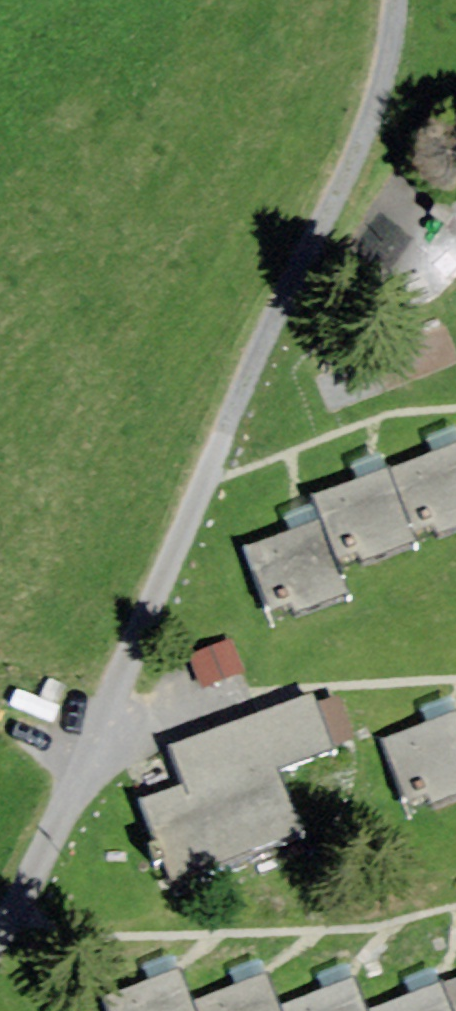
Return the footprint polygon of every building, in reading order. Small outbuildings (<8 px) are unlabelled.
[(278,622),(351,595),(341,569),(455,527),(455,440),(312,493),(321,517),(249,544),(278,622)] [(231,649),(185,664),(196,696),(242,681),(231,649)] [(195,786),(150,803),(177,874),(299,828),(277,769),(330,749),(312,702),(182,751),(188,769),(195,786)] [(407,829),(455,812),(455,720),(378,747),(407,829)] [(102,1002),(105,1010),(455,1010),(455,981),(372,1010),(361,979),(285,1006),(274,976),(198,1003),(187,973),(102,1002)]
